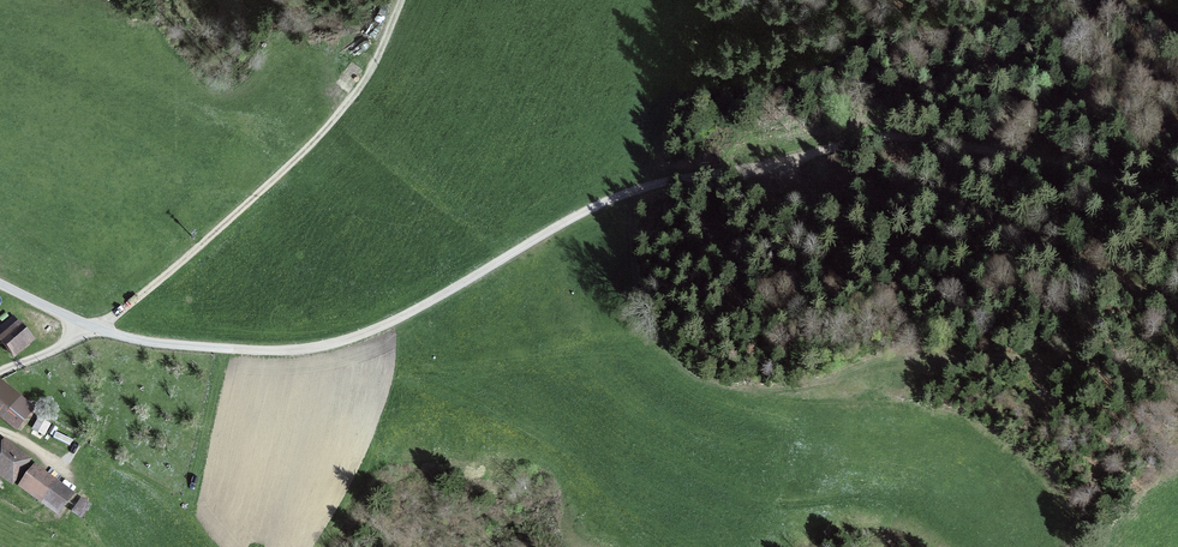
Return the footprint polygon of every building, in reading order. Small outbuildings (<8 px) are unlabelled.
[(11,321),(0,332),(0,343),(12,356),(27,342),(16,330),(18,329),(11,321)] [(5,415),(19,397),(0,382),(0,411),(5,415)] [(5,448),(0,455),(0,470),(14,479),(26,462),(5,448)] [(20,476),(25,480),(35,466),(30,462),(20,476)] [(23,486),(59,512),(71,495),(35,469),(23,486)] [(80,501),(74,511),(82,516),(88,507),(80,501)]
